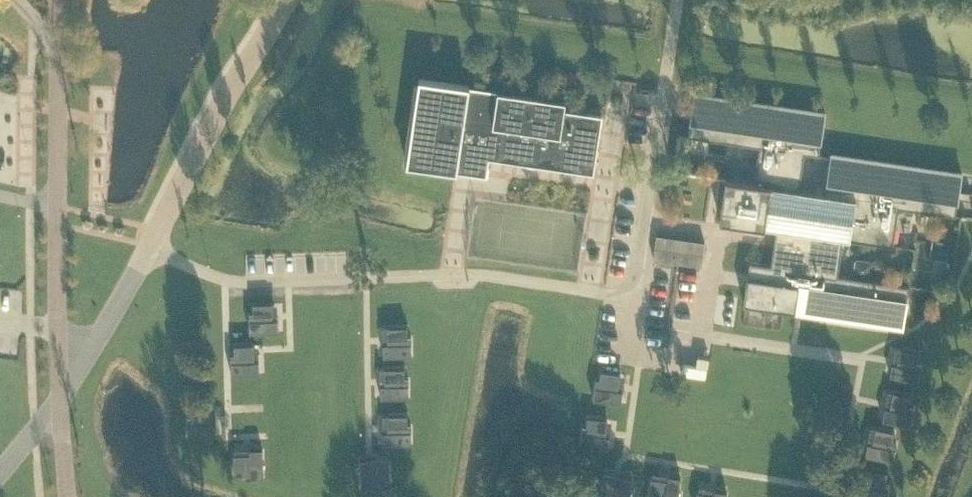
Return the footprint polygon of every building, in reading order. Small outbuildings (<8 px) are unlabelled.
[(565,99),(418,78),(406,164),(451,170),(486,175),(489,153),(506,155),(505,160),(593,173),(602,114),(564,109),(565,99)] [(771,264),(749,261),(748,273),(746,286),(743,303),(795,311),(802,312),(902,326),(908,285),(837,274),(842,238),(893,245),(898,206),(955,214),(960,182),(961,172),(831,154),(825,193),(799,189),(805,152),(818,154),(825,112),(694,93),(688,134),(759,145),(754,182),(725,178),(719,219),(776,228),(774,245),(771,264)] [(721,177),(724,159),(711,157),(709,175),(721,177)] [(936,240),(934,257),(946,259),(949,242),(936,240)] [(872,260),(859,258),(857,275),(869,277),(872,260)] [(253,314),(249,314),(249,332),(278,331),(277,319),(272,319),(272,302),(253,303),(253,314)] [(387,343),(382,343),(383,356),(411,355),(411,337),(407,337),(407,326),(387,326),(387,343)] [(234,356),(230,356),(231,374),(259,372),(259,360),(254,360),(253,344),(234,344),(234,356)] [(892,363),(889,375),(917,381),(921,363),(917,362),(919,351),(900,347),(896,364),(892,363)] [(385,384),(380,384),(380,397),(408,396),(408,378),(404,379),(404,367),(384,367),(385,384)] [(595,380),(592,398),(621,402),(622,390),(617,389),(620,373),(601,370),(599,381),(595,380)] [(884,407),(882,419),(909,425),(913,407),(909,406),(912,395),(892,391),(889,408),(884,407)] [(387,431),(382,431),(383,443),(411,443),(411,425),(407,425),(406,414),(387,414),(387,431)] [(582,426),(579,444),(608,448),(609,436),(604,435),(607,418),(587,416),(586,427),(582,426)] [(867,442),(864,454),(892,460),(896,442),(892,442),(894,431),(875,427),(872,443),(867,442)] [(250,453),(233,454),(234,473),(245,473),(245,477),(263,476),(262,448),(250,448),(250,453)] [(858,496),(866,496),(886,496),(889,483),(885,482),(887,471),(868,468),(865,484),(860,483),(858,496)] [(599,496),(608,496),(629,496),(632,476),(619,474),(619,479),(602,477),(599,496)] [(648,496),(653,496),(677,496),(680,476),(668,475),(667,479),(651,477),(648,496)] [(696,496),(726,496),(726,491),(714,489),(713,494),(697,491),(696,496)]
